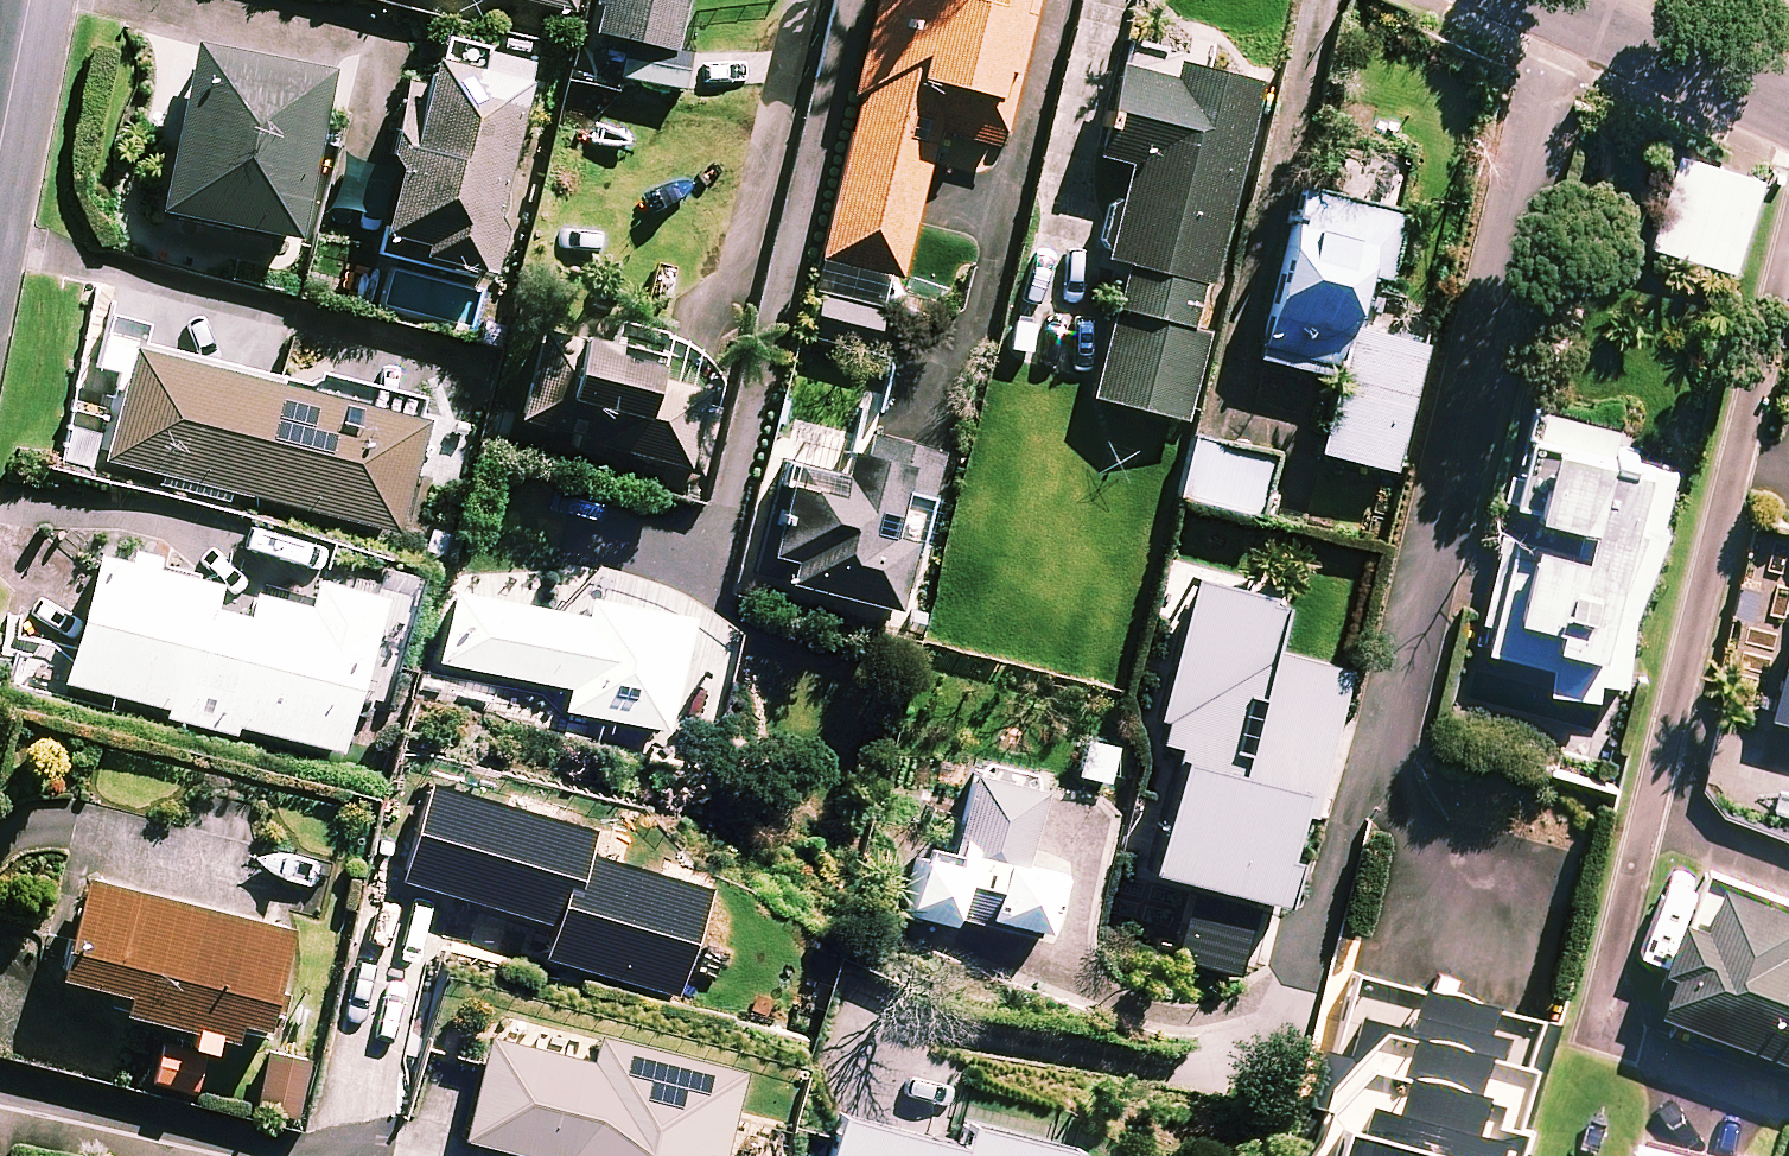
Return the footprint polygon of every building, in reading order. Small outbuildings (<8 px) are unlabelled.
[(572,14),(576,0),(519,0),(572,14)] [(676,51),(688,0),(605,0),(598,32),(676,51)] [(819,261),(903,279),(935,133),(1000,147),(1032,0),(876,0),(819,261)] [(332,71),(193,43),(158,210),(296,239),(332,71)] [(529,81),(433,56),(425,86),(408,81),(386,165),(397,168),(381,233),(423,243),(420,254),(492,272),(506,221),(494,218),(529,81)] [(1258,87),(1173,67),(1170,78),(1121,66),(1099,157),(1130,164),(1108,259),(1128,264),(1096,399),(1187,421),(1208,332),(1200,330),(1258,87)] [(1763,180),(1680,156),(1653,247),(1736,271),(1763,180)] [(1401,212),(1304,188),(1261,360),(1337,378),(1318,454),(1392,472),(1423,347),(1350,329),(1363,276),(1384,281),(1401,212)] [(882,307),(809,297),(803,337),(876,348),(882,307)] [(658,355),(541,329),(517,425),(571,439),(568,451),(595,458),(598,446),(684,467),(709,366),(701,358),(691,350),(681,343),(670,337),(663,334),(658,355)] [(252,498),(281,384),(135,348),(107,463),(252,498)] [(281,384),(252,498),(398,533),(426,419),(281,384)] [(1636,433),(1532,407),(1510,499),(1597,520),(1589,552),(1508,532),(1474,670),(1595,700),(1602,674),(1626,680),(1677,469),(1630,458),(1636,433)] [(900,617),(949,458),(875,435),(872,443),(793,419),(747,570),(900,617)] [(1277,459),(1201,439),(1185,498),(1261,519),(1277,459)] [(167,719),(202,728),(230,612),(215,608),(221,585),(156,569),(160,555),(131,548),(127,562),(97,554),(66,684),(169,709),(167,719)] [(1154,715),(1170,719),(1164,747),(1179,750),(1149,874),(1281,906),(1303,814),(1313,817),(1348,673),(1273,655),(1288,596),(1189,572),(1154,715)] [(230,612),(202,728),(239,737),(241,727),(346,753),(385,595),(315,578),(309,605),(253,592),(247,616),(230,612)] [(589,617),(454,595),(443,666),(572,687),(569,707),(674,724),(691,621),(591,605),(589,617)] [(1774,714),(1788,718),(1788,649),(1774,714)] [(1036,783),(965,774),(953,859),(918,855),(910,916),(1048,934),(1056,872),(1025,868),(1036,783)] [(598,833),(432,788),(405,884),(559,927),(550,962),(679,998),(709,888),(591,856),(598,833)] [(1788,1052),(1788,900),(1708,870),(1659,1004),(1788,1052)] [(125,1014),(194,1032),(189,1048),(214,1054),(218,1038),(232,1042),(236,1025),(265,1032),(290,931),(87,880),(62,979),(129,996),(125,1014)] [(1515,1130),(1521,1105),(1540,1110),(1559,1033),(1354,982),(1336,1054),(1315,1048),(1288,1155),(1532,1155),(1538,1136),(1515,1130)] [(527,1155),(724,1155),(745,1075),(601,1039),(594,1064),(492,1039),(466,1141),(527,1155)] [(203,1057),(163,1047),(155,1083),(194,1093),(203,1057)] [(305,1060),(267,1056),(261,1113),(299,1116),(305,1060)] [(841,1115),(831,1155),(1074,1155),(1075,1153),(966,1126),(961,1145),(841,1115)] [(1642,1136),(1637,1155),(1719,1155),(1642,1136)]
